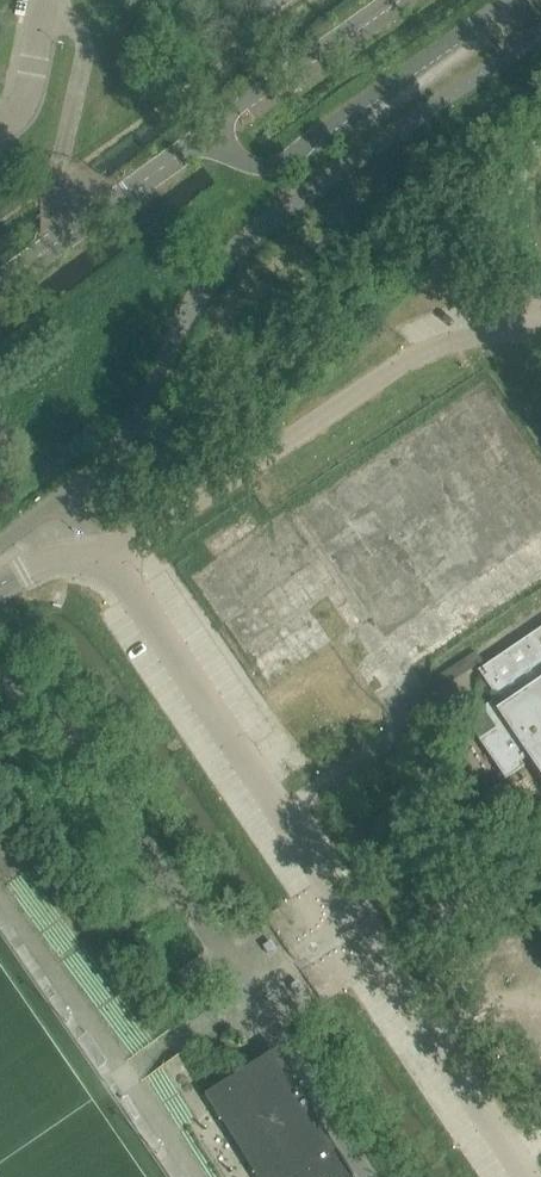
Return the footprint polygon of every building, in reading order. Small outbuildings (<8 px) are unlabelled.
[(255,0),(267,18),(294,0),(255,0)] [(478,672),(502,708),(495,712),(482,710),(465,721),(478,741),(478,742),(505,781),(524,768),(523,767),(520,763),(526,759),(530,764),(540,781),(540,629),(478,672)] [(273,945),(265,950),(267,954),(275,949),(273,945)] [(300,985),(292,990),(294,993),(302,988),(300,985)] [(257,1065),(257,1064),(256,1063),(204,1096),(255,1176),(351,1176),(285,1073),(284,1072),(282,1071),(280,1070),(277,1069),(275,1069),(273,1069),(269,1070),(267,1070),(264,1072),(262,1074),(257,1065)]
